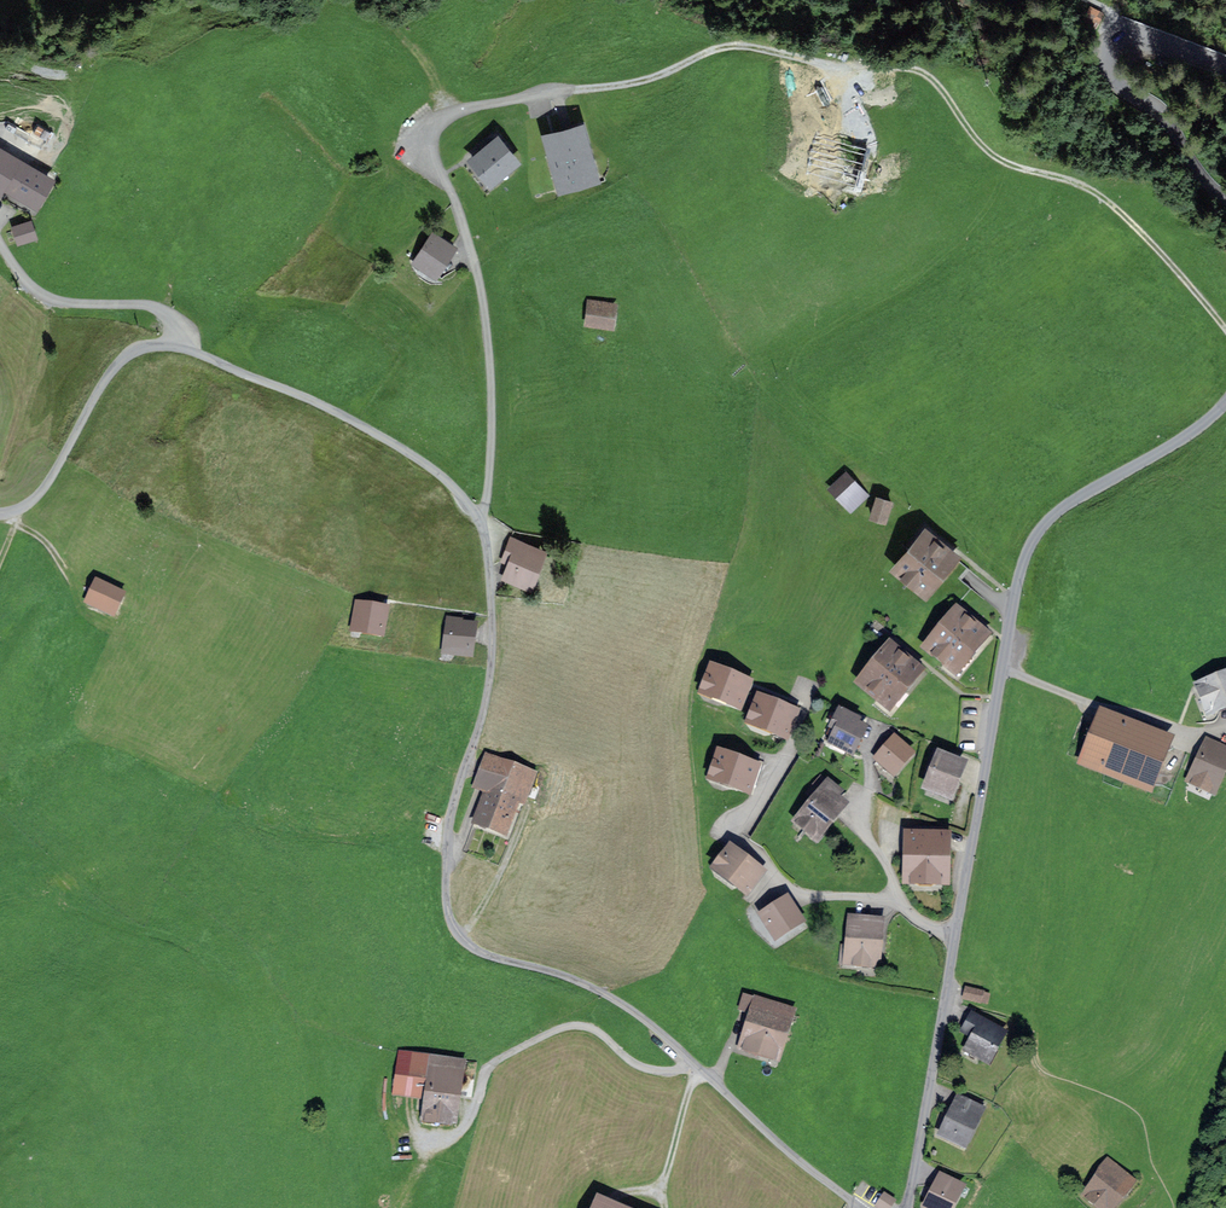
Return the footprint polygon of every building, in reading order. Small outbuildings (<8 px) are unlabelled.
[(1105,15),(1090,8),(1084,20),(1099,27),(1105,15)] [(550,164),(591,153),(584,127),(543,138),(550,164)] [(868,136),(846,131),(833,184),(870,193),(880,150),(865,147),(868,136)] [(501,134),(469,160),(493,190),(525,163),(501,134)] [(0,152),(0,197),(30,214),(50,179),(0,152)] [(591,153),(550,164),(559,194),(599,183),(591,153)] [(18,244),(39,236),(32,217),(10,225),(18,244)] [(435,233),(412,266),(435,283),(458,250),(435,233)] [(623,304),(589,300),(586,327),(619,331),(623,304)] [(847,475),(829,492),(848,513),(867,497),(847,475)] [(876,496),(868,519),(886,525),(894,502),(876,496)] [(931,527),(894,569),(929,599),(965,557),(931,527)] [(514,536),(505,561),(511,563),(505,579),(537,591),(552,551),(514,536)] [(96,580),(84,604),(115,619),(127,596),(96,580)] [(392,609),(357,603),(352,634),(387,639),(392,609)] [(962,607),(925,649),(960,679),(996,638),(962,607)] [(483,622),(450,618),(445,656),(479,660),(483,622)] [(893,644),(856,685),(891,716),(927,674),(893,644)] [(712,665),(699,696),(741,713),(754,682),(712,665)] [(1198,686),(1212,720),(1225,714),(1225,675),(1198,686)] [(760,695),(748,726),(790,743),(802,712),(760,695)] [(1103,710),(1081,767),(1156,796),(1178,739),(1103,710)] [(837,728),(830,745),(859,757),(872,724),(840,711),(833,727),(837,728)] [(897,736),(875,760),(895,778),(918,754),(897,736)] [(1207,739),(1187,784),(1220,798),(1225,786),(1225,747),(1207,739)] [(722,750),(710,781),(752,798),(764,767),(722,750)] [(941,752),(926,792),(956,804),(971,763),(941,752)] [(488,753),(474,786),(488,792),(474,825),(511,841),(539,775),(488,753)] [(829,782),(794,825),(820,846),(852,807),(842,799),(846,795),(829,782)] [(954,833),(906,833),(906,887),(955,887),(954,833)] [(732,845),(712,871),(749,900),(769,874),(732,845)] [(790,897),(760,916),(778,944),(808,925),(790,897)] [(888,921),(848,918),(843,967),(883,971),(888,921)] [(988,993),(966,989),(963,1001),(985,1006),(988,993)] [(797,1012),(744,996),(738,1017),(749,1020),(740,1048),(782,1060),(797,1012)] [(972,1014),(962,1034),(971,1038),(964,1052),(992,1067),(1010,1034),(972,1014)] [(468,1061),(398,1053),(394,1096),(406,1098),(425,1100),(423,1122),(461,1127),(468,1061)] [(991,1110),(958,1095),(940,1137),(972,1152),(991,1110)] [(1082,1197),(1098,1207),(1122,1207),(1140,1184),(1109,1161),(1082,1197)] [(927,1207),(962,1207),(971,1187),(943,1174),(927,1207)] [(876,1207),(894,1207),(897,1203),(885,1194),(876,1207)]
